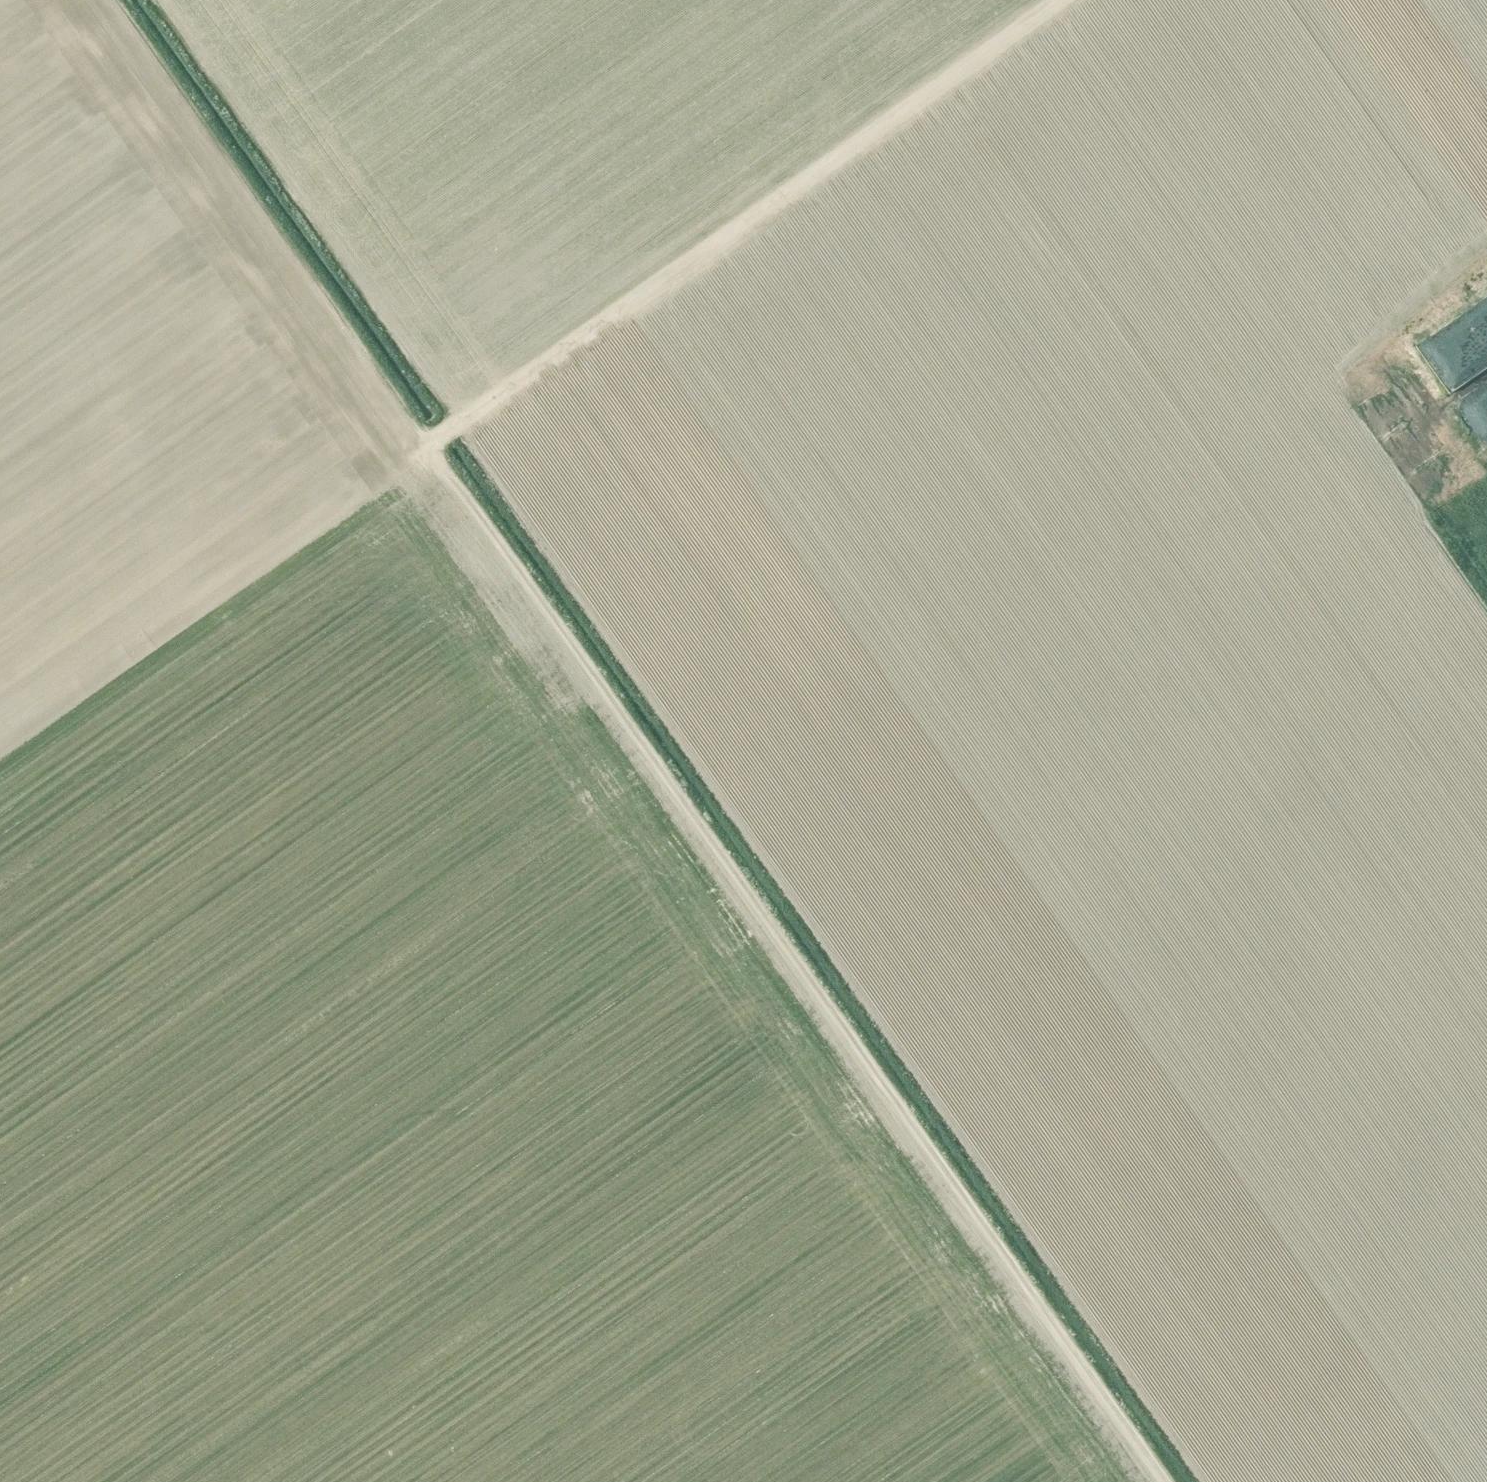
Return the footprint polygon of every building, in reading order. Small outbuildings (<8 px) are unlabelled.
[(1402,342),(1434,389),(1468,366),(1457,350),(1486,331),(1486,286),(1402,342)]
